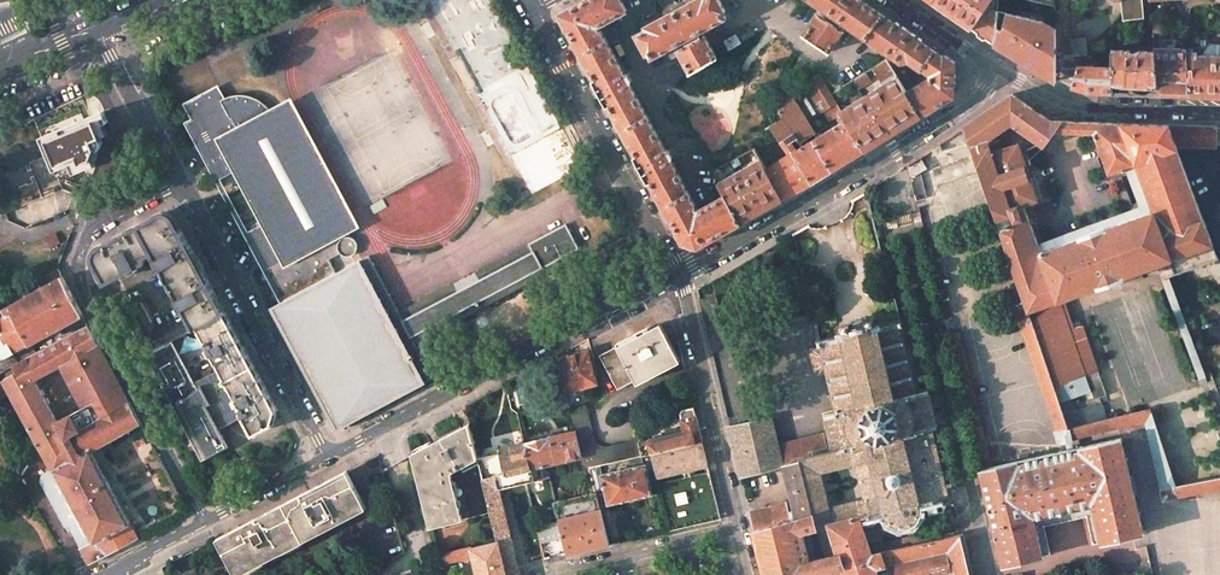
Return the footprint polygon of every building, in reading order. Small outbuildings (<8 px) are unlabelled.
[(560,14),(603,93),(684,242),(698,246),(741,222),(725,195),(699,209),(694,208),(693,207),(696,206),(671,160),(672,159),(673,156),(670,151),(667,149),(666,150),(629,84),(631,83),(631,80),(628,74),(626,73),(624,74),(600,29),(598,31),(597,30),(599,26),(627,10),(622,0),(585,0),(560,14)] [(717,58),(704,34),(696,39),(694,35),(726,17),(723,12),(726,11),(720,0),(695,0),(647,26),(647,27),(648,28),(637,34),(648,53),(650,52),(653,57),(685,40),(687,44),(679,48),(692,72),(717,58)] [(831,13),(828,17),(821,12),(804,35),(828,52),(845,28),(837,23),(840,19),(901,62),(909,60),(922,69),(923,68),(931,74),(931,78),(929,78),(914,88),(907,92),(921,116),(954,95),(955,62),(945,55),(944,56),(862,0),(812,0),(831,13)] [(933,2),(971,29),(991,0),(934,0),(933,2)] [(993,44),(996,35),(997,11),(998,0),(991,0),(971,29),(993,44)] [(1123,20),(1144,18),(1142,0),(1121,0),(1123,20)] [(1044,21),(997,11),(996,35),(993,44),(1055,81),(1055,60),(1054,28),(1044,21)] [(753,29),(738,38),(741,44),(756,35),(753,29)] [(741,44),(738,38),(736,35),(725,41),(730,50),(741,44)] [(1207,35),(1207,41),(1211,41),(1211,44),(1219,44),(1219,36),(1207,35)] [(1186,48),(1154,48),(1155,51),(1158,85),(1159,94),(1190,95),(1186,52),(1186,48)] [(1147,51),(1111,50),(1111,67),(1113,67),(1113,84),(1135,84),(1153,85),(1158,85),(1155,51),(1151,51),(1147,51)] [(1186,52),(1190,95),(1219,96),(1219,56),(1199,55),(1199,52),(1186,52)] [(886,59),(863,74),(869,83),(884,75),(888,82),(897,76),(886,59)] [(1111,67),(1077,66),(1071,86),(1088,92),(1091,92),(1094,92),(1112,93),(1113,84),(1113,67),(1111,67)] [(904,72),(897,76),(907,92),(914,88),(904,72)] [(818,75),(790,92),(807,119),(822,110),(828,120),(841,112),(840,111),(836,104),(830,95),(818,75)] [(888,82),(840,111),(841,112),(842,114),(865,150),(921,116),(907,92),(897,76),(888,82)] [(852,81),(830,95),(836,104),(859,90),(852,81)] [(247,232),(266,269),(283,301),(335,274),(328,260),(334,256),(339,254),(341,256),(343,257),(346,258),(348,258),(351,258),(353,257),(354,256),(355,254),(357,252),(357,250),(358,248),(357,245),(356,243),(354,241),(353,239),(351,238),(349,238),(344,228),(351,224),(288,106),(271,115),(269,112),(266,108),(262,104),(257,101),(255,100),(251,98),(246,96),(241,95),(237,94),(232,94),(221,100),(216,91),(189,106),(191,111),(196,120),(209,145),(202,148),(218,179),(239,169),(267,222),(247,232)] [(790,92),(776,101),(785,116),(800,142),(803,142),(816,134),(807,119),(790,92)] [(964,127),(1029,312),(1059,300),(1098,286),(1100,292),(1112,288),(1109,283),(1123,277),(1170,259),(1212,244),(1203,218),(1177,149),(1176,144),(1168,125),(1129,123),(1090,122),(1094,133),(1108,174),(1122,169),(1123,170),(1125,169),(1124,168),(1126,168),(1139,203),(1143,214),(1105,229),(1105,227),(1079,237),(1080,238),(1043,251),(1043,250),(1041,250),(1023,204),(1037,200),(1042,197),(1029,160),(1045,147),(1055,132),(1062,121),(1050,121),(1030,106),(1012,94),(964,127)] [(104,111),(41,139),(54,170),(71,164),(74,174),(95,166),(109,134),(105,124),(109,122),(104,111)] [(842,121),(814,139),(833,170),(851,159),(865,150),(842,114),(839,116),(842,121)] [(189,124),(202,148),(209,145),(196,120),(189,124)] [(1074,121),(1062,121),(1055,132),(1094,133),(1090,122),(1074,121)] [(785,137),(776,122),(772,124),(782,139),(785,137)] [(1217,126),(1168,125),(1176,144),(1216,146),(1217,126)] [(802,146),(794,151),(813,182),(833,170),(814,139),(802,146)] [(755,148),(731,161),(734,167),(740,164),(743,169),(761,158),(755,148)] [(790,154),(766,168),(783,199),(813,182),(794,151),(790,154)] [(743,169),(719,182),(723,191),(725,195),(741,222),(783,199),(766,168),(761,158),(743,169)] [(910,173),(918,168),(923,164),(921,160),(909,168),(910,173)] [(924,194),(918,168),(910,173),(911,177),(912,179),(915,196),(924,194)] [(160,213),(99,246),(96,248),(94,252),(93,256),(93,258),(94,261),(106,282),(127,271),(128,273),(141,265),(140,263),(147,260),(145,257),(154,253),(157,258),(155,259),(162,273),(165,272),(177,293),(174,295),(184,313),(186,312),(195,329),(198,327),(225,312),(175,218),(173,216),(170,214),(165,212),(160,213)] [(566,224),(528,244),(533,252),(542,268),(543,268),(579,249),(566,224)] [(528,244),(475,272),(479,280),(524,256),(533,252),(528,244)] [(457,292),(403,320),(415,343),(421,340),(463,318),(546,274),(543,268),(542,268),(533,252),(524,256),(479,280),(457,292)] [(283,301),(272,307),(338,429),(434,378),(420,351),(415,343),(403,320),(399,312),(369,256),(335,274),(283,301)] [(463,278),(452,284),(457,292),(479,280),(475,272),(463,278)] [(0,372),(14,365),(36,353),(30,342),(83,315),(63,277),(4,309),(7,315),(0,318),(0,372)] [(452,284),(399,312),(403,320),(457,292),(452,284)] [(121,292),(113,296),(139,344),(147,340),(121,292)] [(716,296),(700,300),(712,352),(728,348),(727,343),(724,331),(716,296)] [(139,297),(132,300),(148,331),(155,327),(139,297)] [(225,312),(198,327),(210,348),(207,349),(210,354),(212,353),(216,362),(217,361),(225,377),(223,379),(224,381),(254,366),(239,339),(225,312)] [(1029,312),(1018,314),(1061,442),(1146,423),(1164,499),(1219,488),(1219,476),(1176,485),(1151,408),(1069,428),(1029,312)] [(774,526),(754,531),(756,542),(817,527),(862,517),(864,526),(875,523),(873,516),(885,514),(886,516),(889,520),(887,522),(889,525),(891,522),(895,524),(899,526),(899,529),(902,529),(902,526),(907,526),(910,524),(912,527),(915,525),(913,523),(916,520),(919,516),(922,517),(923,514),(920,513),(921,508),(921,505),(923,504),(923,503),(948,497),(946,487),(952,486),(950,483),(945,484),(943,479),(948,478),(947,474),(948,473),(947,470),(942,471),(939,461),(945,459),(944,457),(939,458),(936,448),(942,447),(941,444),(936,445),(932,429),(938,428),(929,390),(917,393),(901,328),(903,327),(902,320),(900,320),(881,325),(880,323),(876,324),(874,317),(867,319),(860,318),(858,318),(857,318),(855,318),(854,319),(852,320),(848,324),(841,325),(842,332),(837,333),(838,336),(819,340),(817,340),(819,348),(814,349),(811,353),(816,371),(819,373),(826,371),(836,411),(823,414),(827,432),(832,451),(798,460),(798,463),(811,516),(797,520),(774,526)] [(187,323),(151,343),(155,351),(172,342),(191,331),(187,323)] [(629,340),(619,345),(637,379),(678,357),(672,345),(661,324),(629,340)] [(36,353),(14,365),(18,371),(25,367),(32,379),(61,364),(78,355),(98,344),(88,325),(36,353)] [(730,330),(724,331),(727,343),(732,341),(730,330)] [(147,340),(139,344),(145,356),(155,351),(151,343),(149,339),(147,340)] [(421,340),(415,343),(420,351),(426,348),(421,340)] [(155,351),(145,356),(202,461),(228,447),(206,406),(211,404),(201,385),(197,388),(172,342),(155,351)] [(98,344),(78,355),(108,412),(129,401),(98,344)] [(619,345),(599,355),(617,389),(637,379),(619,345)] [(588,351),(557,360),(565,392),(596,383),(588,351)] [(84,407),(55,422),(62,437),(83,425),(108,412),(78,355),(61,364),(84,407)] [(254,366),(224,381),(225,383),(228,382),(236,398),(234,399),(237,405),(239,404),(243,411),(242,412),(253,433),(254,433),(272,423),(274,416),(276,411),(277,409),(254,366)] [(18,371),(4,379),(53,468),(54,469),(90,451),(95,448),(83,425),(62,437),(55,422),(32,379),(25,367),(18,371)] [(108,412),(83,425),(95,448),(95,449),(141,423),(129,401),(108,412)] [(586,406),(571,414),(571,415),(575,431),(582,457),(583,464),(590,468),(599,466),(642,456),(639,442),(638,440),(605,447),(598,445),(594,437),(586,406)] [(694,408),(682,410),(681,413),(681,419),(696,416),(694,408)] [(684,431),(639,442),(642,456),(649,454),(702,441),(696,416),(681,419),(684,431)] [(771,417),(729,426),(740,470),(741,476),(782,467),(777,445),(771,417)] [(430,444),(412,453),(430,527),(491,512),(483,480),(478,460),(469,424),(430,444)] [(575,431),(526,443),(532,469),(537,467),(544,466),(582,457),(575,431)] [(827,432),(777,445),(782,467),(784,466),(798,463),(798,460),(832,451),(827,432)] [(991,468),(979,469),(993,526),(993,528),(1002,566),(1043,557),(1043,556),(1034,518),(1092,505),(1101,542),(1101,543),(1144,534),(1121,438),(991,468)] [(649,454),(668,531),(721,519),(702,441),(649,454)] [(498,455),(478,460),(483,480),(497,477),(500,488),(527,482),(535,480),(532,469),(526,443),(497,450),(498,455)] [(90,451),(54,469),(74,505),(94,541),(103,557),(139,538),(90,451)] [(798,463),(784,466),(792,501),(794,511),(797,520),(811,516),(798,463)] [(646,464),(601,474),(604,485),(608,504),(653,494),(646,464)] [(544,466),(537,467),(540,479),(547,477),(544,466)] [(599,466),(590,468),(594,487),(604,485),(601,474),(599,466)] [(69,526),(81,547),(94,541),(74,505),(54,469),(53,468),(41,475),(40,482),(65,528),(69,526)] [(217,538),(236,574),(239,574),(366,509),(346,471),(289,501),(217,538)] [(483,480),(491,512),(498,541),(506,574),(520,574),(518,565),(511,539),(503,503),(500,488),(497,477),(483,480)] [(527,482),(500,488),(503,503),(530,496),(527,482)] [(596,493),(555,502),(559,519),(600,509),(596,493)] [(787,502),(770,506),(770,507),(772,516),(789,512),(787,502)] [(1044,526),(1086,516),(1093,544),(1101,542),(1092,505),(1034,518),(1043,556),(1051,554),(1044,526)] [(770,507),(749,511),(754,531),(774,526),(772,516),(770,507)] [(600,509),(559,519),(560,521),(564,538),(568,554),(609,544),(600,509)] [(789,512),(772,516),(774,526),(797,520),(794,511),(789,512)] [(833,574),(972,574),(963,533),(936,539),(930,540),(919,543),(887,550),(872,554),(864,526),(862,517),(817,527),(831,570),(833,574)] [(560,521),(537,526),(541,543),(564,538),(560,521)] [(756,542),(765,574),(809,574),(831,570),(817,527),(756,542)] [(525,536),(511,539),(518,565),(531,562),(525,536)] [(918,536),(886,544),(887,550),(919,543),(918,536)] [(94,541),(81,547),(90,564),(103,557),(94,541)] [(471,547),(474,556),(478,574),(506,574),(498,541),(471,547)] [(471,547),(440,555),(442,563),(474,556),(471,547)] [(146,574),(166,574),(162,567),(146,574)]
